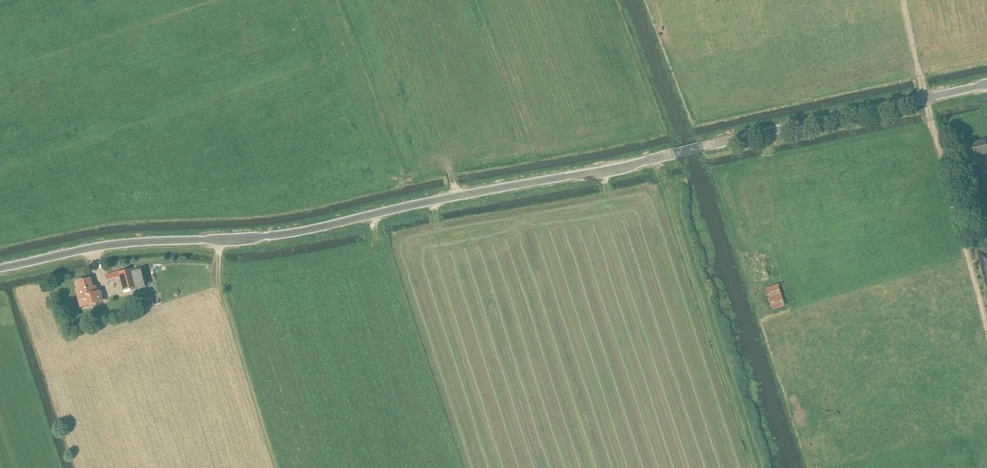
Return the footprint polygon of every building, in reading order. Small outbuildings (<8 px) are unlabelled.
[(985,139),(966,144),(969,159),(981,156),(983,165),(979,166),(983,180),(986,179),(986,146),(985,139)] [(979,202),(986,197),(981,188),(974,193),(979,202)] [(131,272),(130,269),(118,272),(123,290),(135,287),(136,290),(148,286),(143,269),(131,272)] [(77,282),(81,296),(84,306),(102,301),(99,291),(93,292),(89,279),(77,282)] [(766,288),(773,310),(786,305),(779,283),(766,288)] [(143,309),(155,305),(151,295),(140,299),(143,309)]
